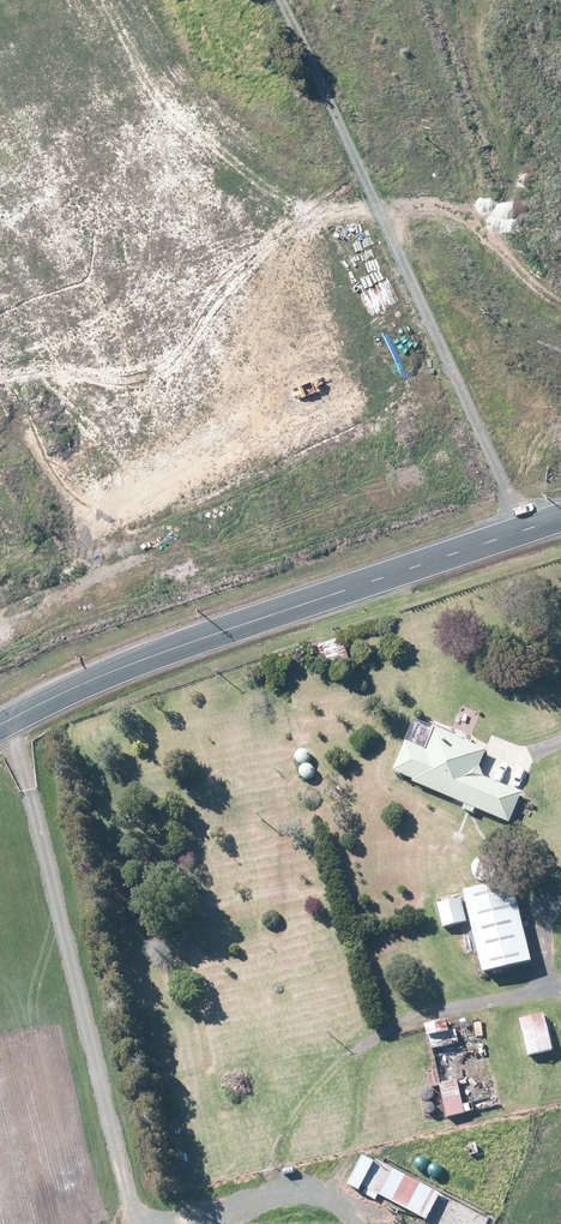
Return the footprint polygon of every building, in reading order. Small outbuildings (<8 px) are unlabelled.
[(316,645),(323,662),(338,657),(340,661),(348,658),(340,636),(316,645)] [(475,808),(509,822),(521,793),(483,776),(479,766),(486,749),(435,728),(426,750),(405,741),(404,743),(393,771),(413,780),(412,782),(454,799),(465,804),(463,808),(467,810),(473,813),(475,808)] [(520,912),(515,892),(512,879),(463,891),(470,920),(472,928),(479,953),(481,964),(483,973),(497,969),(500,981),(522,976),(519,964),(532,961),(527,943),(524,929),(520,912)] [(442,927),(466,921),(461,898),(436,903),(442,927)] [(500,1010),(490,1012),(492,1021),(502,1018),(500,1010)] [(488,1013),(478,1015),(479,1023),(490,1020),(488,1013)] [(519,1019),(528,1056),(552,1050),(544,1013),(519,1019)] [(432,1048),(458,1042),(455,1029),(449,1031),(446,1019),(425,1024),(427,1036),(428,1036),(432,1048)] [(165,1073),(169,1080),(173,1077),(169,1070),(165,1073)] [(440,1085),(447,1116),(464,1113),(457,1079),(440,1083),(437,1070),(428,1072),(431,1087),(440,1085)] [(467,1145),(470,1155),(478,1153),(475,1142),(467,1145)] [(359,1190),(374,1161),(363,1155),(348,1184),(359,1190)] [(410,1211),(426,1219),(440,1193),(377,1160),(363,1186),(366,1188),(363,1193),(375,1200),(378,1194),(388,1199),(410,1211)]
